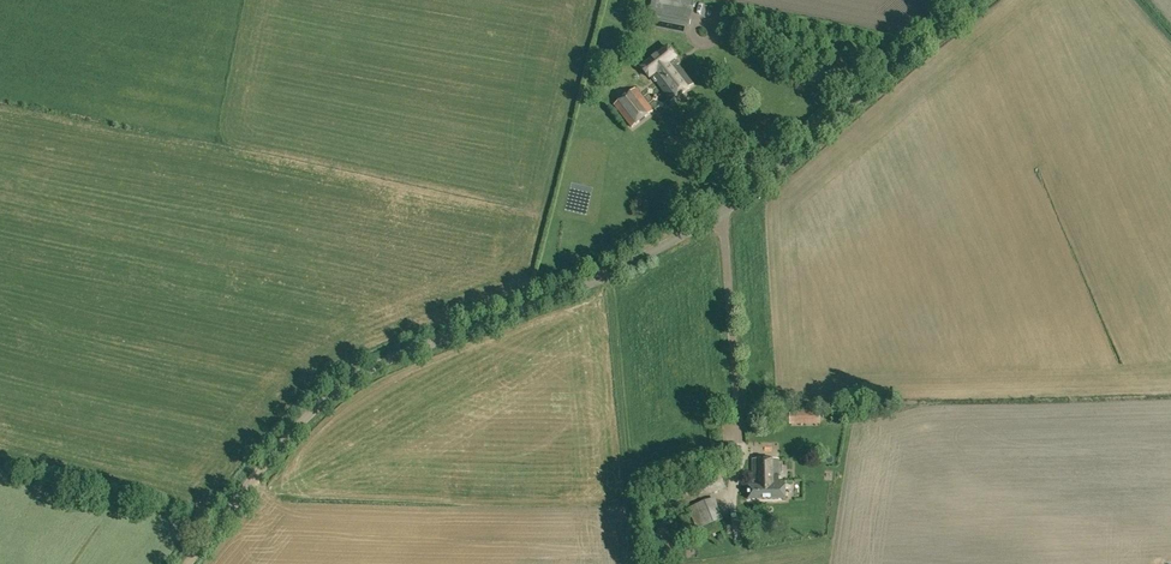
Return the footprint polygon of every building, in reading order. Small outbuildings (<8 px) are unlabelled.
[(695,1),(688,0),(652,0),(649,17),(690,25),(695,1)] [(653,76),(671,100),(692,84),(674,60),(676,58),(668,47),(642,68),(650,78),(653,76)] [(614,105),(632,127),(653,111),(635,88),(614,105)] [(790,413),(790,421),(820,421),(819,412),(790,413)] [(748,486),(748,499),(786,499),(785,483),(779,483),(779,459),(753,459),(753,486),(748,486)] [(673,486),(681,506),(727,488),(719,468),(673,486)] [(708,536),(711,543),(718,541),(715,533),(723,530),(719,521),(724,519),(716,497),(691,507),(700,528),(704,538),(708,536)]
